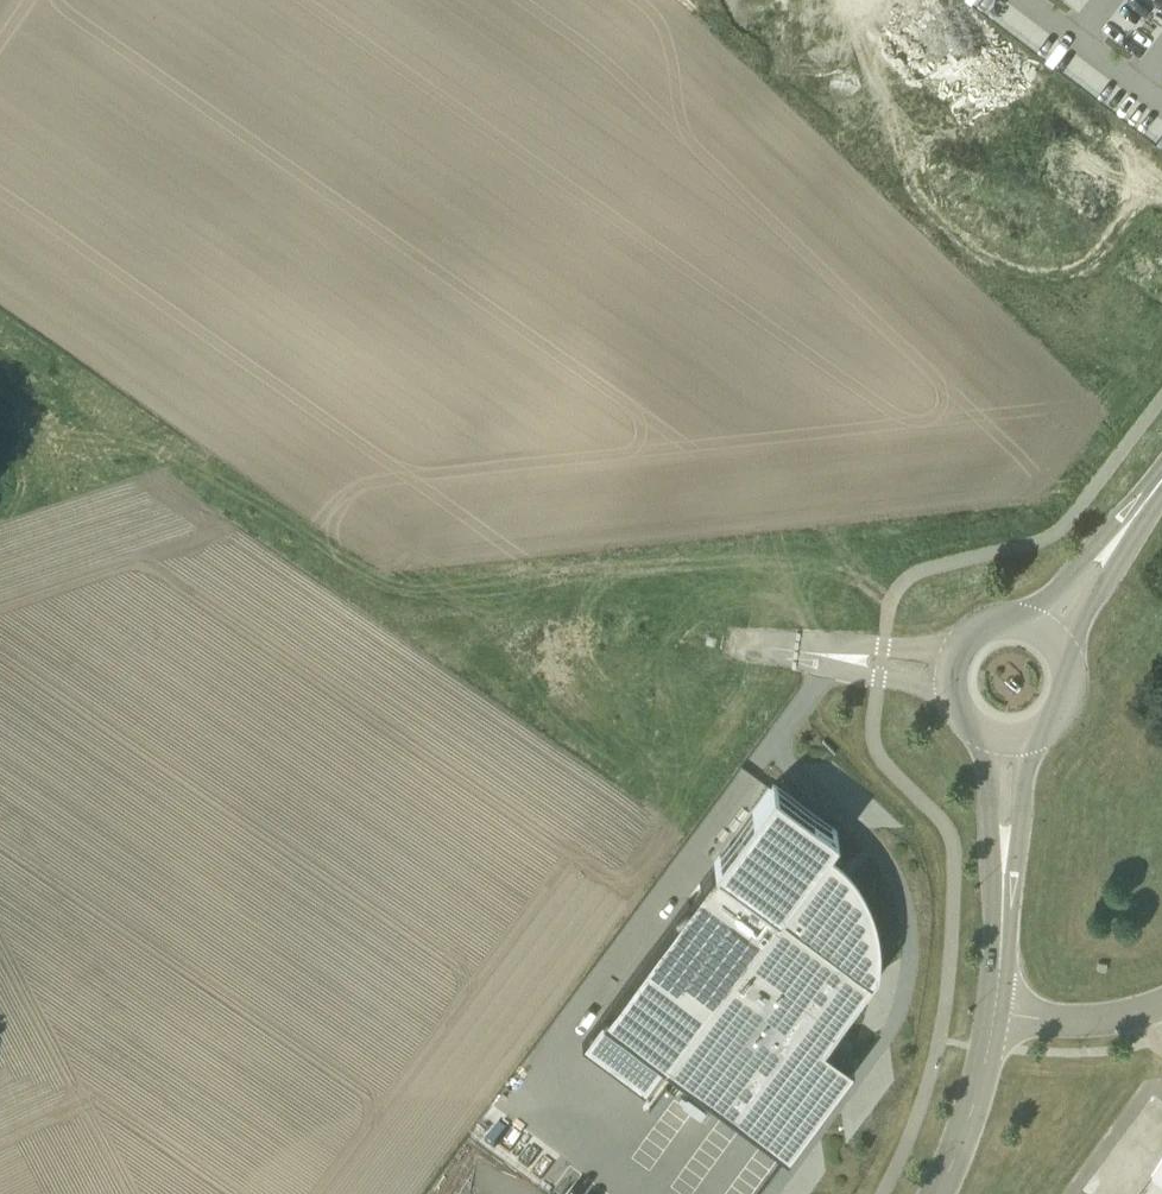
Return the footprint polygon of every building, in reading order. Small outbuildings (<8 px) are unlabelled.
[(701,883),(602,1016),(664,1062),(665,1062),(787,1153),(788,1152),(853,1064),(823,1041),(873,975),(871,974),(873,963),(874,952),(874,941),(873,931),(871,920),(868,909),(864,899),(859,889),(854,880),(848,871),(840,863),(833,856),(824,849),(837,831),(778,787),(773,783),(715,862),(716,863),(701,883)] [(1151,1113),(1091,1193),(1161,1193),(1161,1121),(1151,1113)]
